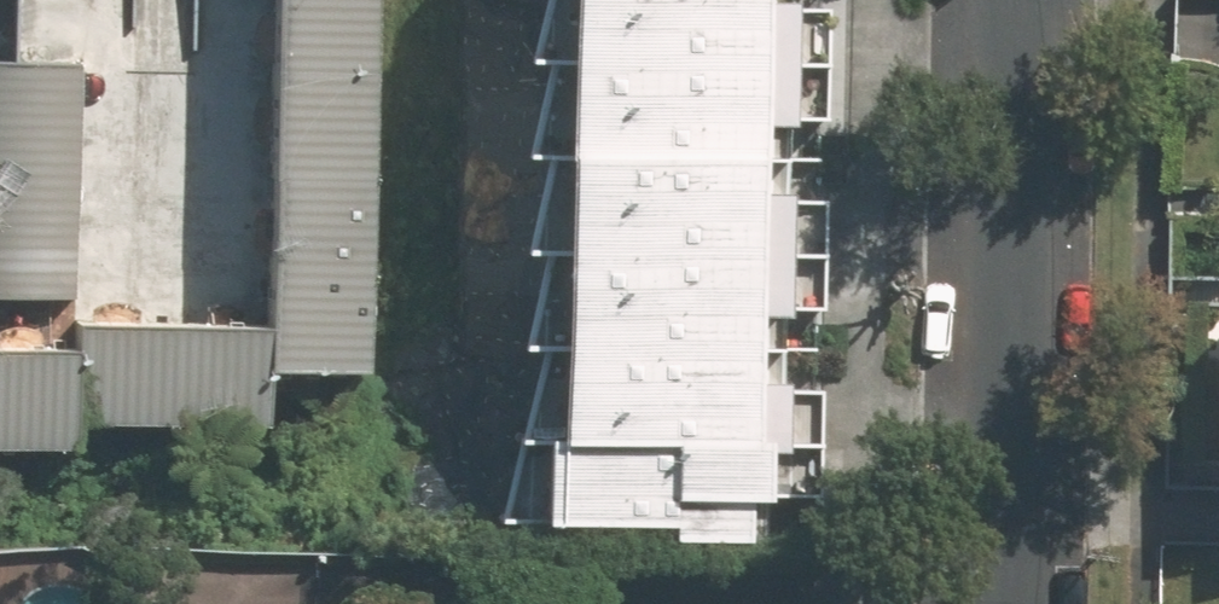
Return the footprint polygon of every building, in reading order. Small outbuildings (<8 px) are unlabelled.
[(375,0),(13,0),(13,49),(0,50),(0,438),(81,439),(81,418),(265,420),(266,372),(370,374),(375,0)] [(762,0),(558,0),(557,58),(761,61),(762,0)] [(759,156),(761,61),(557,58),(555,153),(759,156)] [(757,251),(759,156),(555,153),(553,247),(757,251)] [(755,346),(757,251),(553,247),(551,342),(755,346)] [(754,441),(755,346),(551,342),(549,437),(754,441)] [(752,535),(754,441),(549,437),(548,532),(752,535)]
